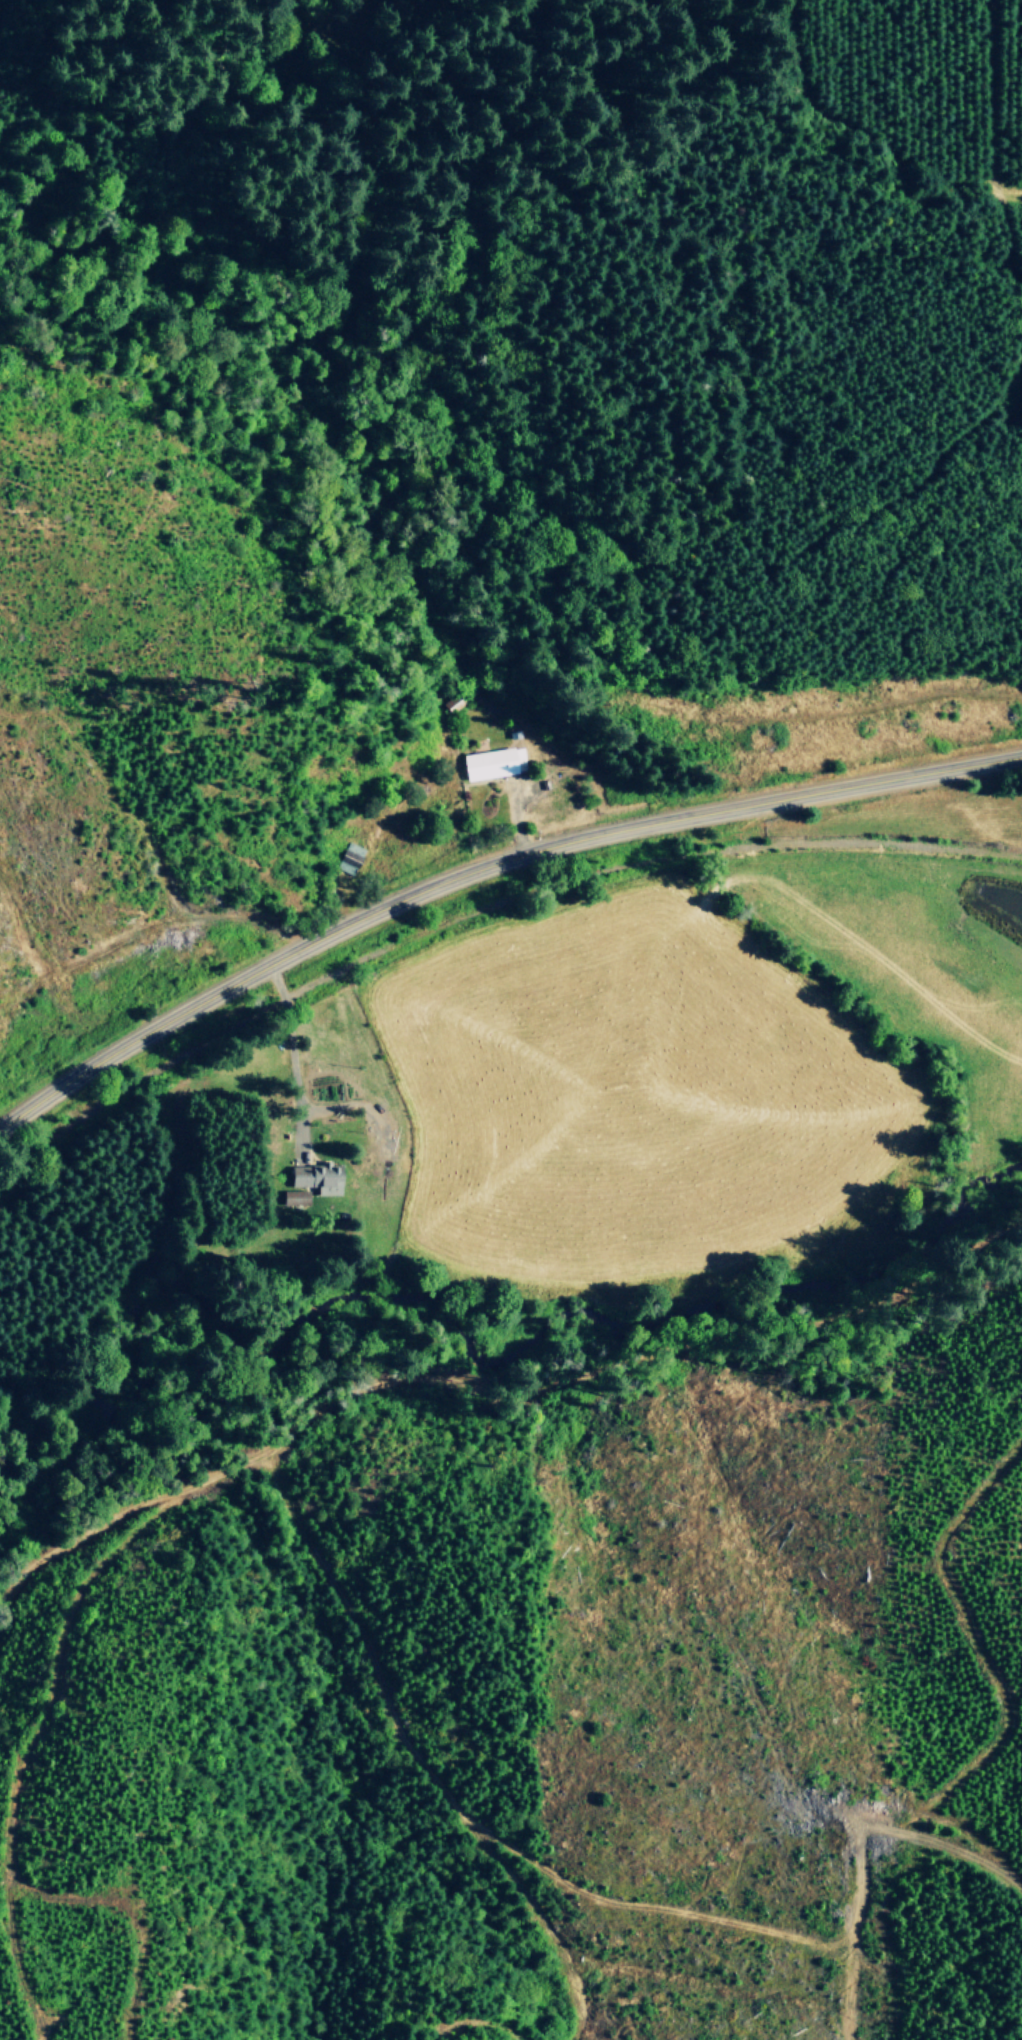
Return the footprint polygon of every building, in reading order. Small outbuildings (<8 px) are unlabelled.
[(522,746),(461,755),(464,780),(525,772),(522,746)] [(342,1194),(341,1165),(330,1165),(330,1160),(321,1160),(321,1165),(289,1166),(290,1188),(316,1187),(317,1195),(342,1194)] [(308,1204),(308,1190),(289,1191),(289,1205),(308,1204)]
